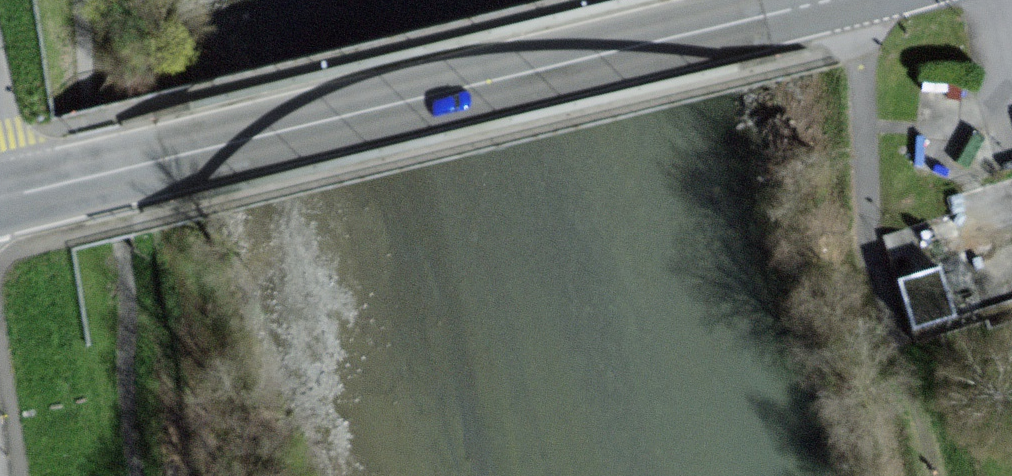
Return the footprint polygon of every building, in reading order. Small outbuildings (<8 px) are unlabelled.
[(958,313),(943,266),(903,279),(918,326),(958,313)]
